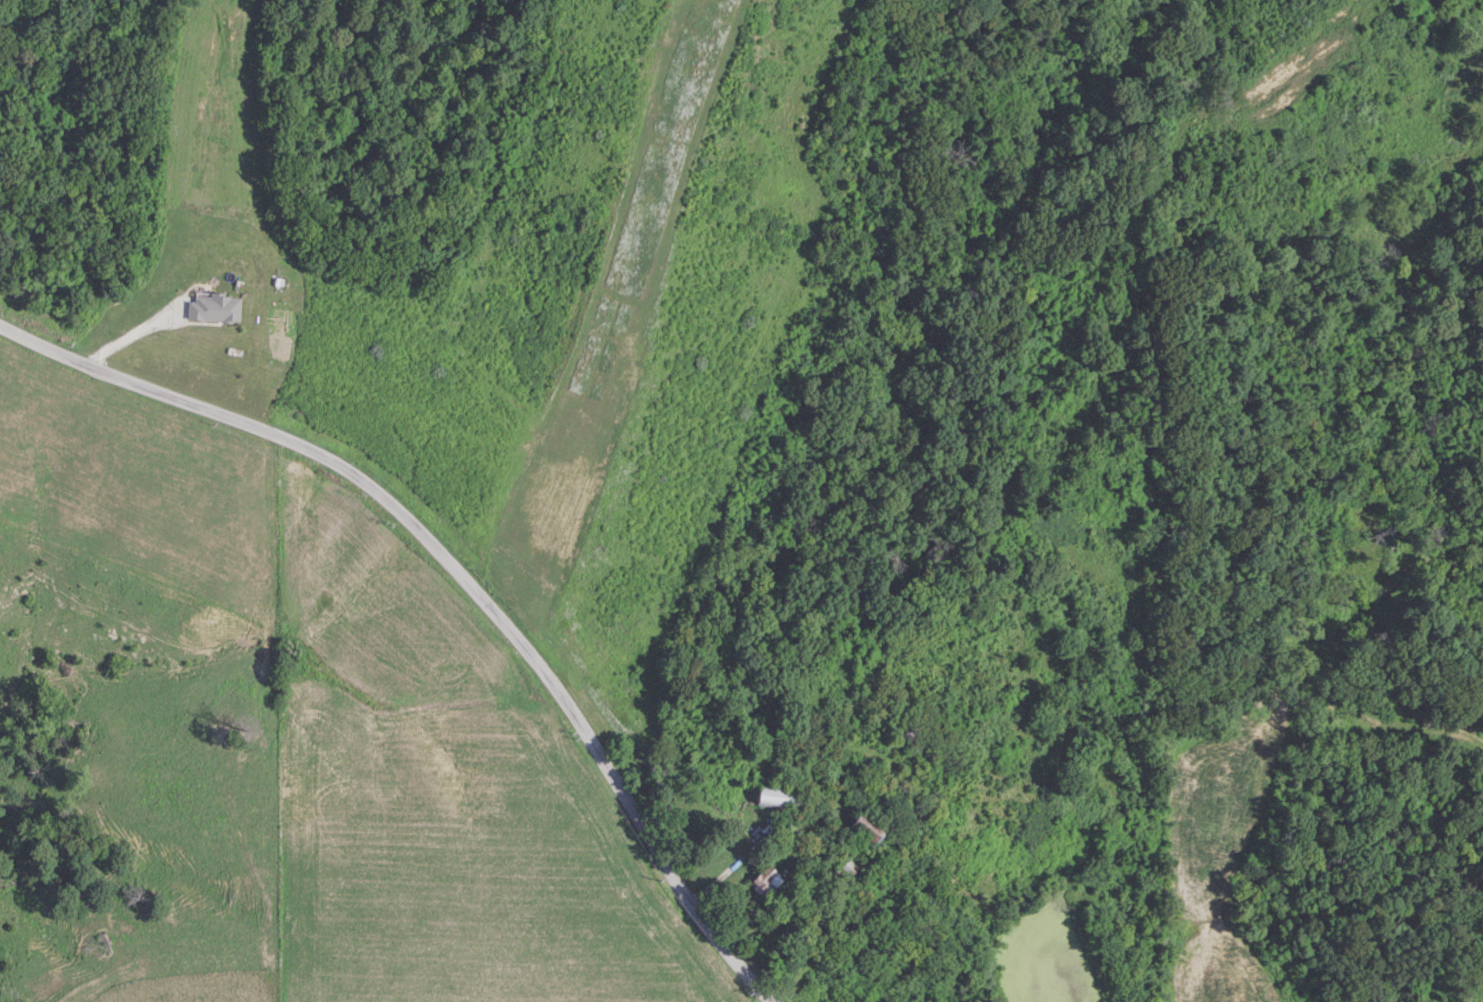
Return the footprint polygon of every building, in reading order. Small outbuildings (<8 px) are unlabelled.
[(923,728),(907,717),(892,739),(908,750),(923,728)] [(797,809),(800,791),(757,785),(755,804),(797,809)] [(887,829),(862,808),(846,828),(871,848),(887,829)] [(833,873),(845,883),(863,862),(851,851),(833,873)] [(765,897),(782,881),(767,865),(750,881),(765,897)]
